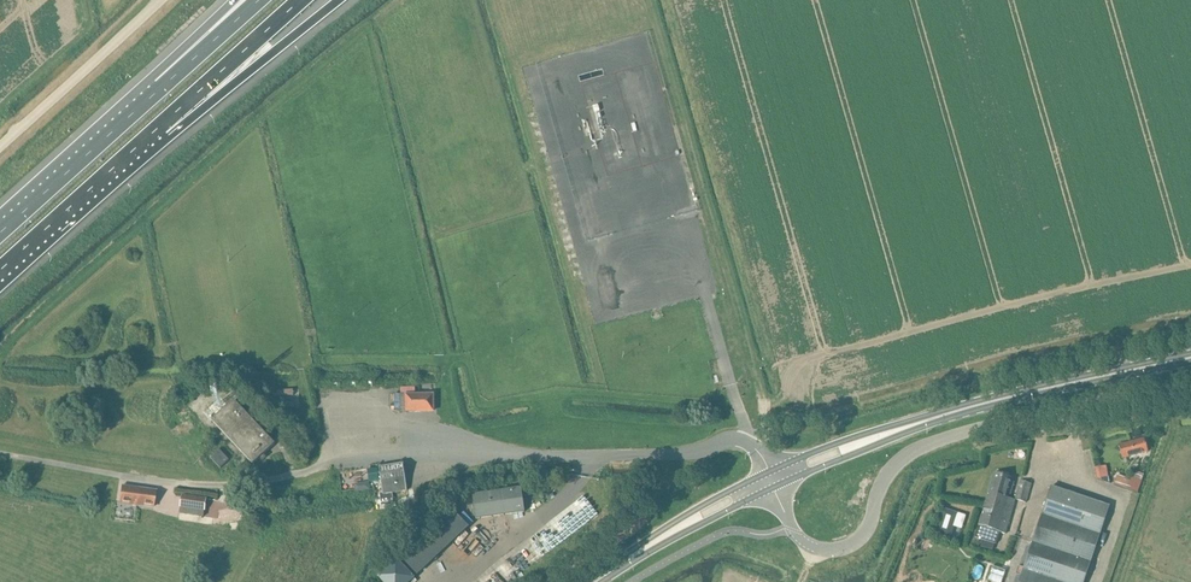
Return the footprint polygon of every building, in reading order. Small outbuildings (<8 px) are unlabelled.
[(407,396),(407,394),(399,394),(399,408),(406,408),(406,412),(433,411),(433,395),(407,396)] [(252,465),(274,445),(234,401),(211,422),(252,465)] [(1122,460),(1147,452),(1143,440),(1119,447),(1122,460)] [(219,451),(210,460),(221,470),(229,462),(219,451)] [(406,490),(402,465),(379,468),(379,469),(367,471),(368,481),(380,479),(382,493),(379,493),(381,503),(393,501),(392,492),(406,490)] [(1097,479),(1108,477),(1106,466),(1095,468),(1097,479)] [(1144,475),(1136,472),(1135,475),(1130,473),(1128,479),(1117,475),(1112,485),(1137,493),(1144,475)] [(1015,500),(1009,499),(1013,483),(1009,482),(1010,479),(994,474),(985,504),(975,538),(983,541),(980,548),(992,551),(994,544),(996,545),(999,533),(1005,535),(1006,534),(1009,535),(1011,525),(1009,524),(1015,501),(1015,500)] [(1015,500),(1015,501),(1025,503),(1030,485),(1020,482),(1015,500)] [(154,508),(156,492),(121,487),(119,503),(154,508)] [(1109,507),(1051,487),(1043,510),(1029,505),(1024,521),(1038,525),(1019,581),(1084,581),(1109,507)] [(476,519),(524,513),(520,489),(473,496),(476,519)] [(204,516),(206,498),(182,495),(180,513),(204,516)] [(942,508),(934,533),(949,538),(957,513),(942,508)] [(417,576),(469,528),(455,513),(404,562),(417,576)] [(415,579),(396,559),(376,578),(380,581),(412,581),(415,579)]
